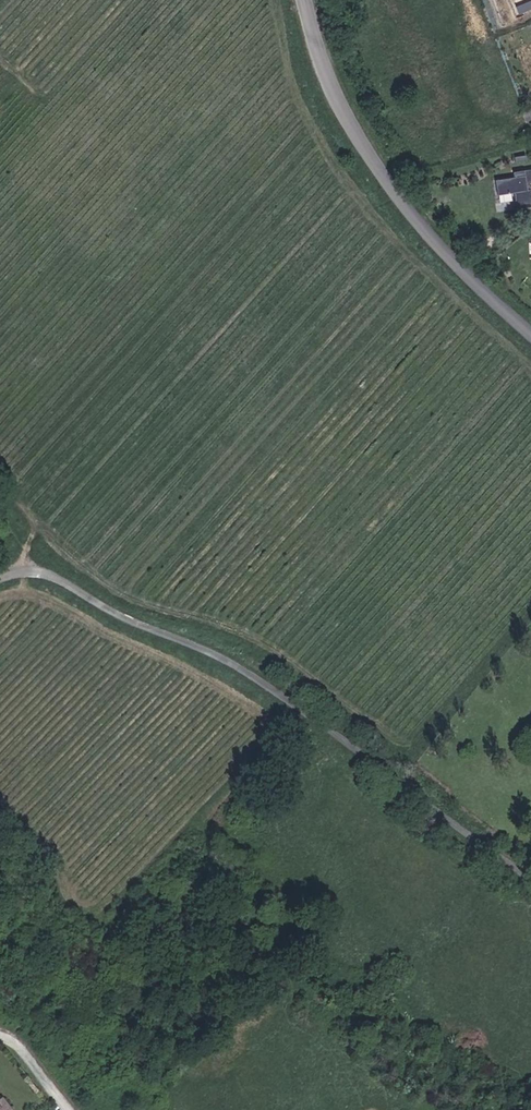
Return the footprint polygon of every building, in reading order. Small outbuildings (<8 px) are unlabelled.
[(521,181),(517,162),(507,163),(508,168),(489,171),(492,186),(507,183),(510,199),(529,197),(526,180),(521,181)]
